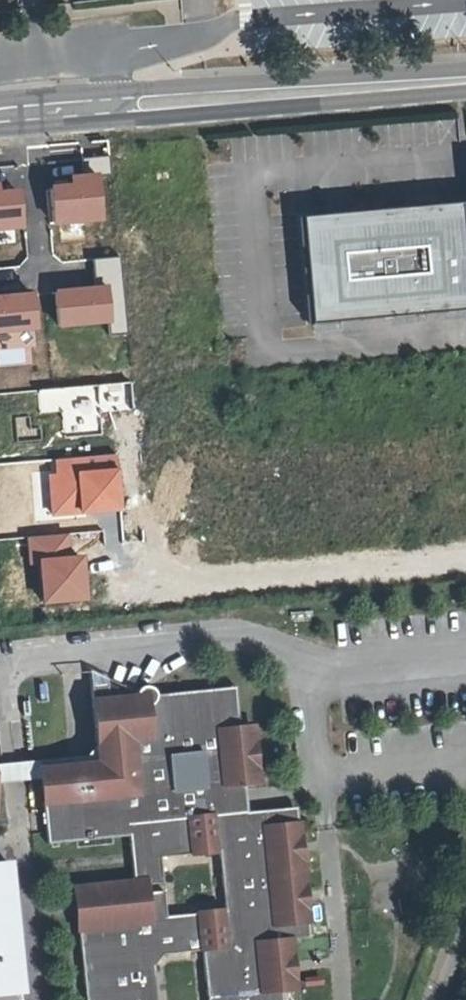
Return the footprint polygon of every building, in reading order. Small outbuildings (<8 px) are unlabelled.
[(462,203),(378,210),(379,221),(367,222),(367,211),(302,217),(311,324),(465,311),(465,249),(462,203)] [(379,221),(378,210),(367,211),(367,222),(379,221)] [(94,676),(75,673),(76,685),(94,684),(94,676)] [(70,999),(272,999),(271,994),(285,993),(281,952),(274,953),(273,945),(296,944),(300,938),(290,818),(281,811),(240,815),(237,785),(245,785),(248,780),(243,733),(239,731),(231,732),(226,690),(147,698),(146,695),(143,691),(142,691),(141,690),(135,689),(132,690),(130,692),(128,695),(127,699),(96,702),(94,684),(76,685),(82,749),(84,765),(42,769),(45,802),(28,804),(32,848),(112,840),(117,887),(59,893),(70,999)] [(25,770),(42,769),(84,765),(82,749),(40,752),(0,768),(0,784),(25,770)] [(25,770),(28,804),(45,802),(42,769),(25,770)] [(1,984),(25,982),(14,868),(0,870),(0,999),(3,999),(1,984)]
